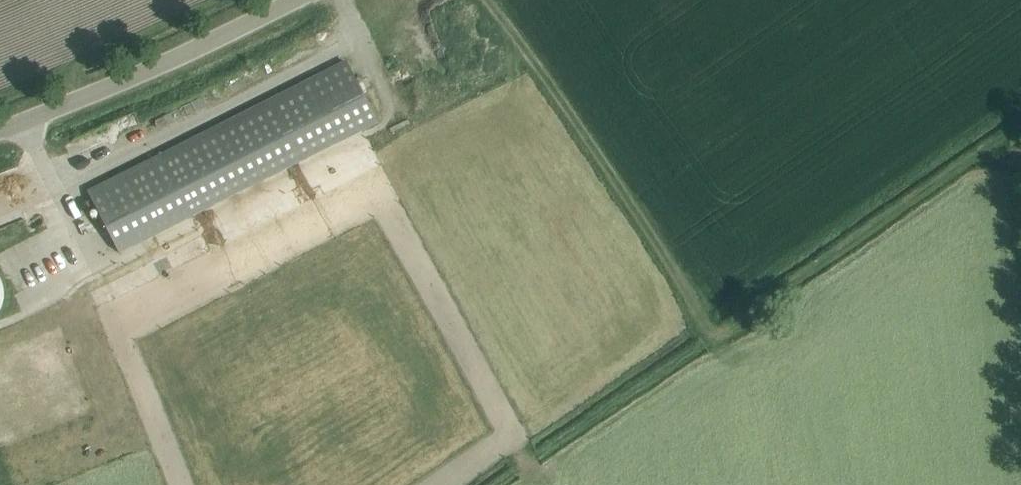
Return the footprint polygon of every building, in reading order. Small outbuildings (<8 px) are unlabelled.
[(378,124),(355,80),(346,62),(88,192),(119,254),(378,124)]
